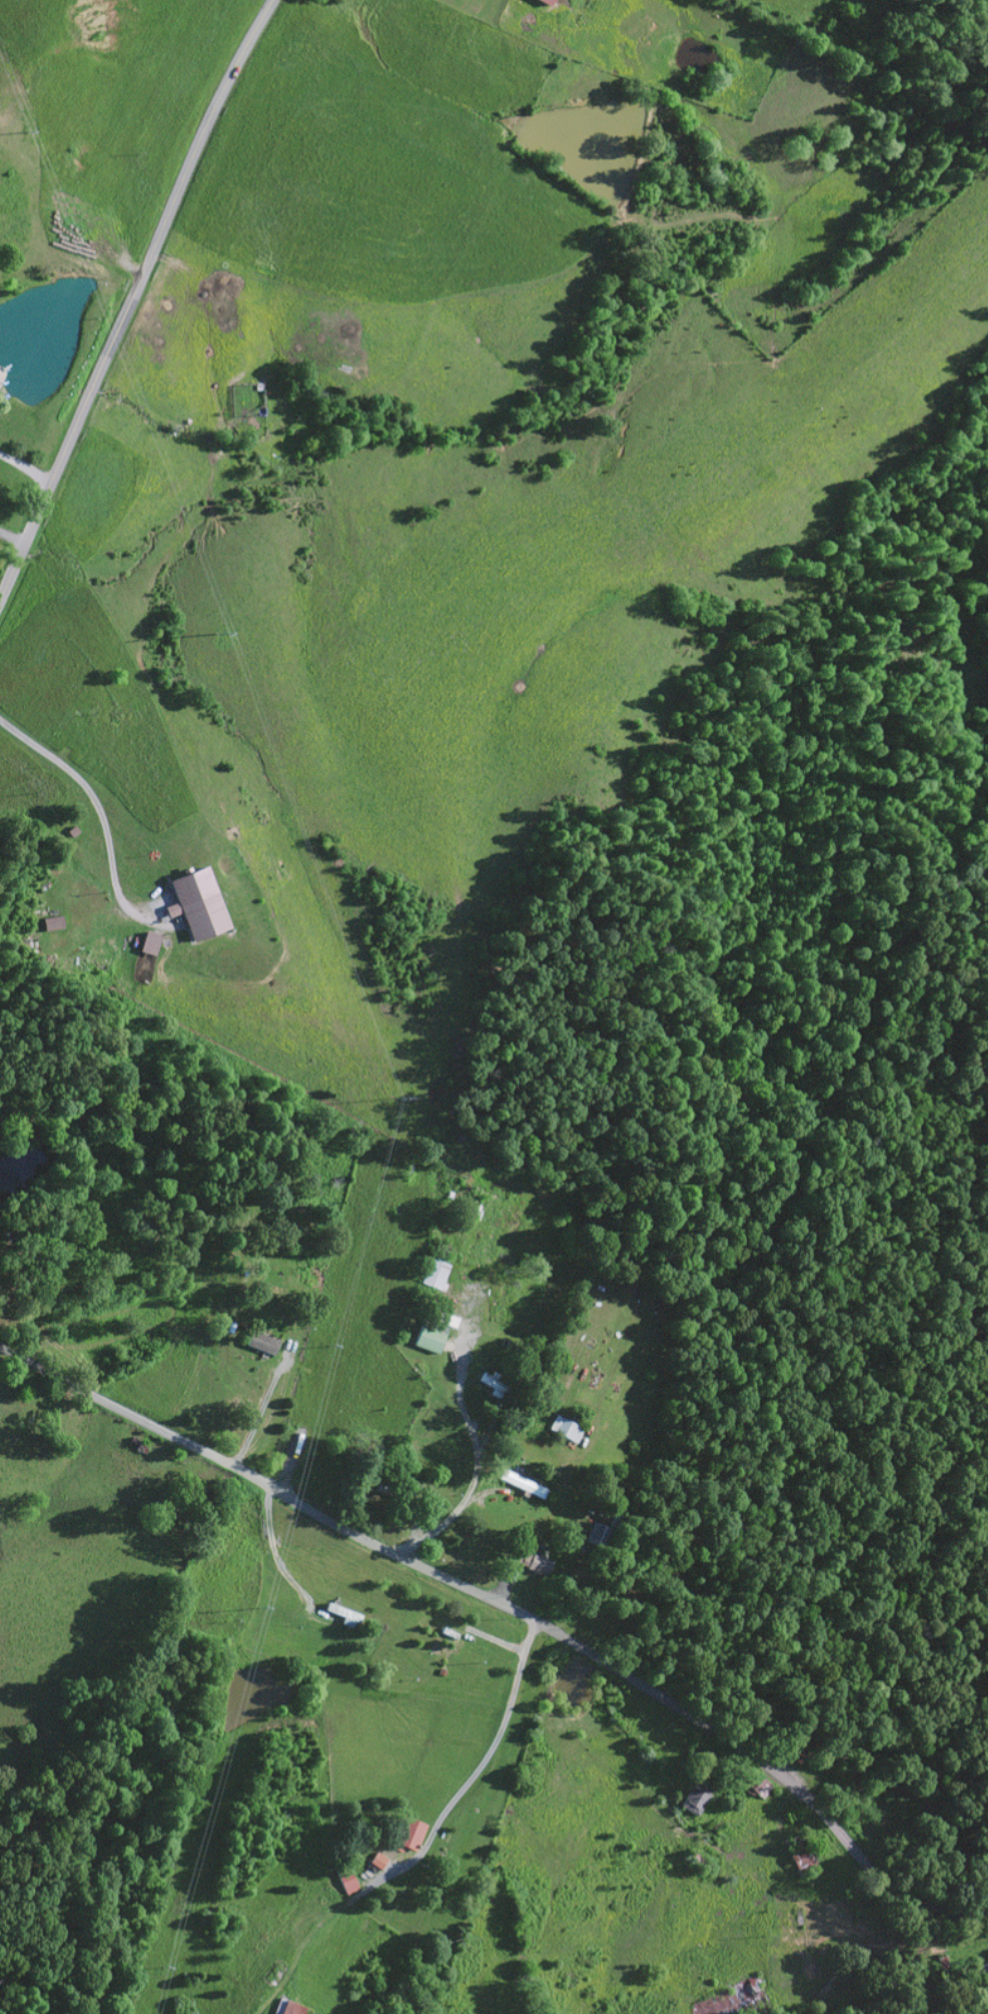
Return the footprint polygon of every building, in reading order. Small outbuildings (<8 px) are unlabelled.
[(66,829),(73,824),(78,830),(71,835),(66,829)] [(169,880),(205,866),(228,926),(192,940),(169,880)] [(40,918),(41,932),(60,929),(59,916),(40,918)] [(138,951),(153,955),(158,936),(143,932),(138,951)] [(447,1265),(427,1258),(419,1284),(439,1290),(447,1265)] [(438,1354),(446,1327),(452,1329),(456,1318),(436,1312),(434,1320),(421,1317),(412,1347),(438,1354)] [(278,1341),(251,1330),(244,1346),(272,1357),(278,1341)] [(488,1394),(498,1400),(506,1386),(481,1373),(477,1381),(491,1388),(488,1394)] [(547,1432),(576,1442),(581,1427),(552,1417),(547,1432)] [(545,1490),(500,1469),(496,1478),(540,1499),(545,1490)] [(598,1546),(604,1526),(592,1522),(586,1542),(598,1546)] [(517,1566),(545,1577),(551,1562),(524,1551),(517,1566)] [(680,1808),(699,1815),(708,1790),(689,1783),(680,1808)] [(394,1843),(413,1850),(423,1824),(403,1817),(394,1843)] [(368,1862),(379,1870),(386,1859),(375,1852),(368,1862)] [(344,1894),(356,1889),(346,1866),(334,1871),(344,1894)] [(304,2007),(277,1997),(271,2013),(301,2013),(304,2007)]
